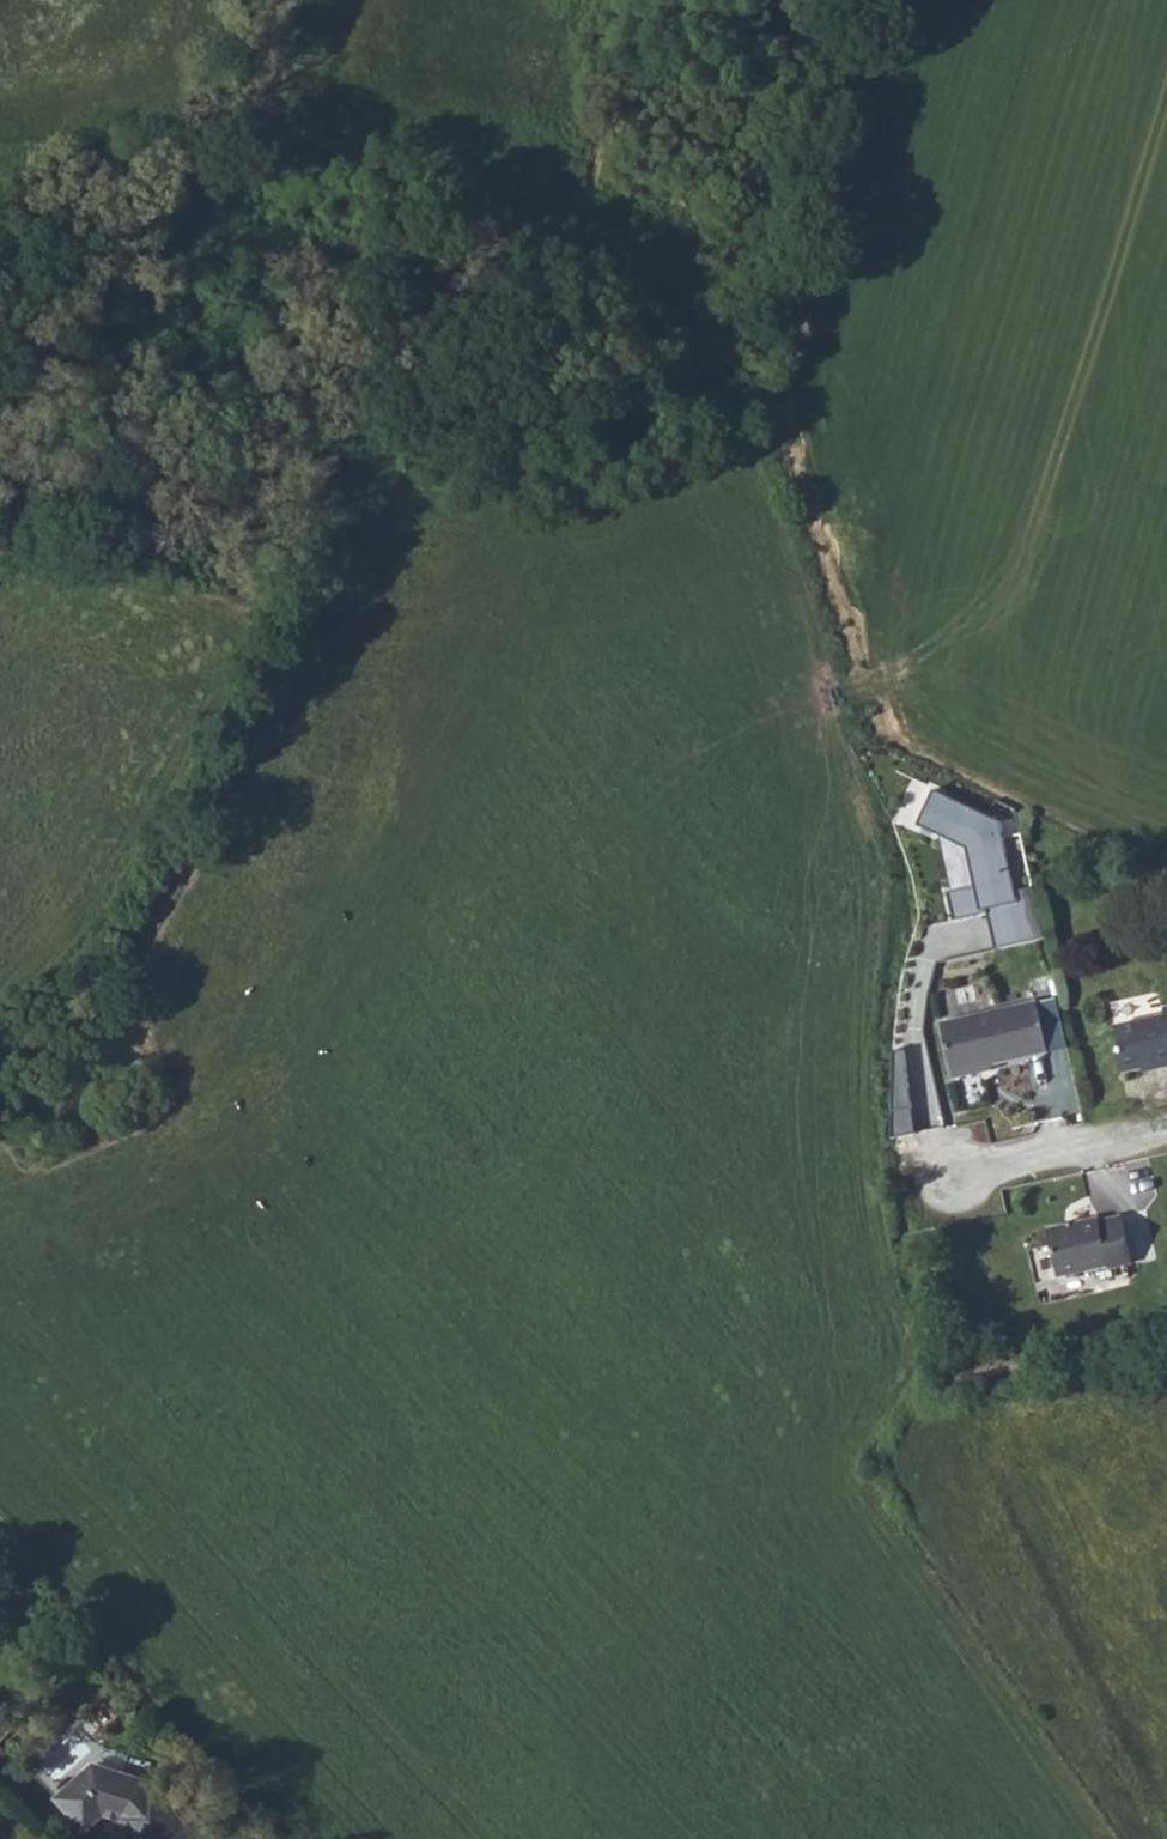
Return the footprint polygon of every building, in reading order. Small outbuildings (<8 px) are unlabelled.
[(999,822),(932,792),(918,825),(967,847),(975,885),(947,891),(953,921),(987,913),(996,951),(1047,940),(1022,830),(1002,835),(999,822)] [(1041,1049),(1028,1000),(937,1023),(951,1079),(973,1073),(972,1067),(1041,1049)] [(1163,1003),(1165,1016),(1114,1024),(1121,1067),(1166,1060),(1166,1003),(1163,1003)] [(1121,1211),(1047,1226),(1057,1275),(1131,1260),(1121,1211)] [(72,1804),(102,1838),(124,1818),(135,1822),(150,1838),(206,1838),(163,1790),(109,1772),(72,1804)]
